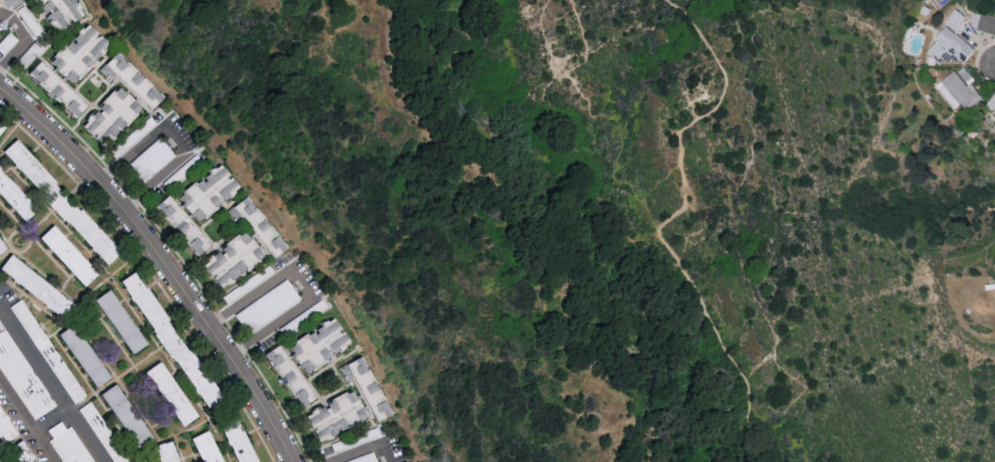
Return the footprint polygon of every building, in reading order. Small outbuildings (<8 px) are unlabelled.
[(10,11),(24,2),(23,0),(3,0),(10,11)] [(82,0),(43,0),(50,14),(48,16),(54,28),(63,24),(66,30),(91,17),(82,0)] [(944,23),(955,32),(965,20),(954,11),(944,23)] [(994,35),(994,16),(981,12),(975,29),(994,35)] [(77,85),(116,43),(94,22),(55,64),(77,85)] [(962,61),(973,49),(946,26),(924,50),(939,63),(943,58),(951,64),(957,57),(962,61)] [(170,98),(126,50),(104,70),(114,81),(123,73),(147,99),(145,101),(155,112),(170,98)] [(53,97),(67,81),(43,59),(29,74),(53,97)] [(964,109),(981,98),(970,83),(965,87),(954,70),(936,83),(953,109),(961,104),(964,109)] [(147,110),(132,88),(83,121),(102,148),(133,127),(130,122),(147,110)] [(11,126),(0,118),(0,140),(11,126)] [(10,149),(109,268),(123,256),(25,137),(10,149)] [(136,162),(140,166),(141,165),(153,179),(180,155),(163,137),(136,162)] [(248,185),(228,161),(184,198),(204,222),(213,214),(248,185)] [(44,207),(4,170),(0,174),(0,191),(31,220),(44,207)] [(255,230),(259,228),(263,234),(275,227),(256,196),(240,206),(255,230)] [(45,238),(91,286),(104,274),(58,225),(45,238)] [(271,256),(251,231),(206,266),(225,291),(271,256)] [(10,250),(0,233),(0,256),(10,250)] [(291,248),(283,236),(274,242),(283,254),(291,248)] [(70,317),(81,302),(15,256),(4,271),(70,317)] [(225,401),(145,270),(129,279),(209,411),(225,401)] [(301,299),(287,279),(236,315),(250,334),(301,299)] [(137,355),(152,345),(116,289),(101,299),(137,355)] [(352,339),(343,328),(345,327),(336,315),(292,349),(311,374),(335,355),(334,353),(352,339)] [(0,319),(0,369),(33,421),(56,407),(0,319)] [(81,324),(66,333),(100,389),(115,380),(81,324)] [(271,353),(278,365),(273,368),(279,377),(285,374),(290,381),(286,384),(301,409),(318,399),(285,344),(271,353)] [(393,410),(366,356),(340,369),(346,382),(358,376),(375,409),(369,412),(358,390),(306,416),(321,444),(370,420),(371,422),(393,410)] [(63,359),(57,363),(53,358),(47,362),(74,404),(86,396),(63,359)] [(167,361),(150,373),(187,428),(204,416),(167,361)] [(107,393),(141,450),(157,440),(123,383),(107,393)] [(21,437),(0,397),(0,436),(5,446),(21,437)] [(95,400),(82,408),(115,461),(132,461),(95,400)] [(247,417),(230,423),(246,461),(266,461),(247,417)] [(64,461),(96,461),(73,425),(67,429),(62,421),(48,430),(53,438),(50,440),(64,461)] [(216,431),(198,438),(208,461),(229,461),(216,431)] [(179,440),(162,445),(167,461),(185,461),(179,440)] [(373,452),(345,461),(377,461),(373,452)]
